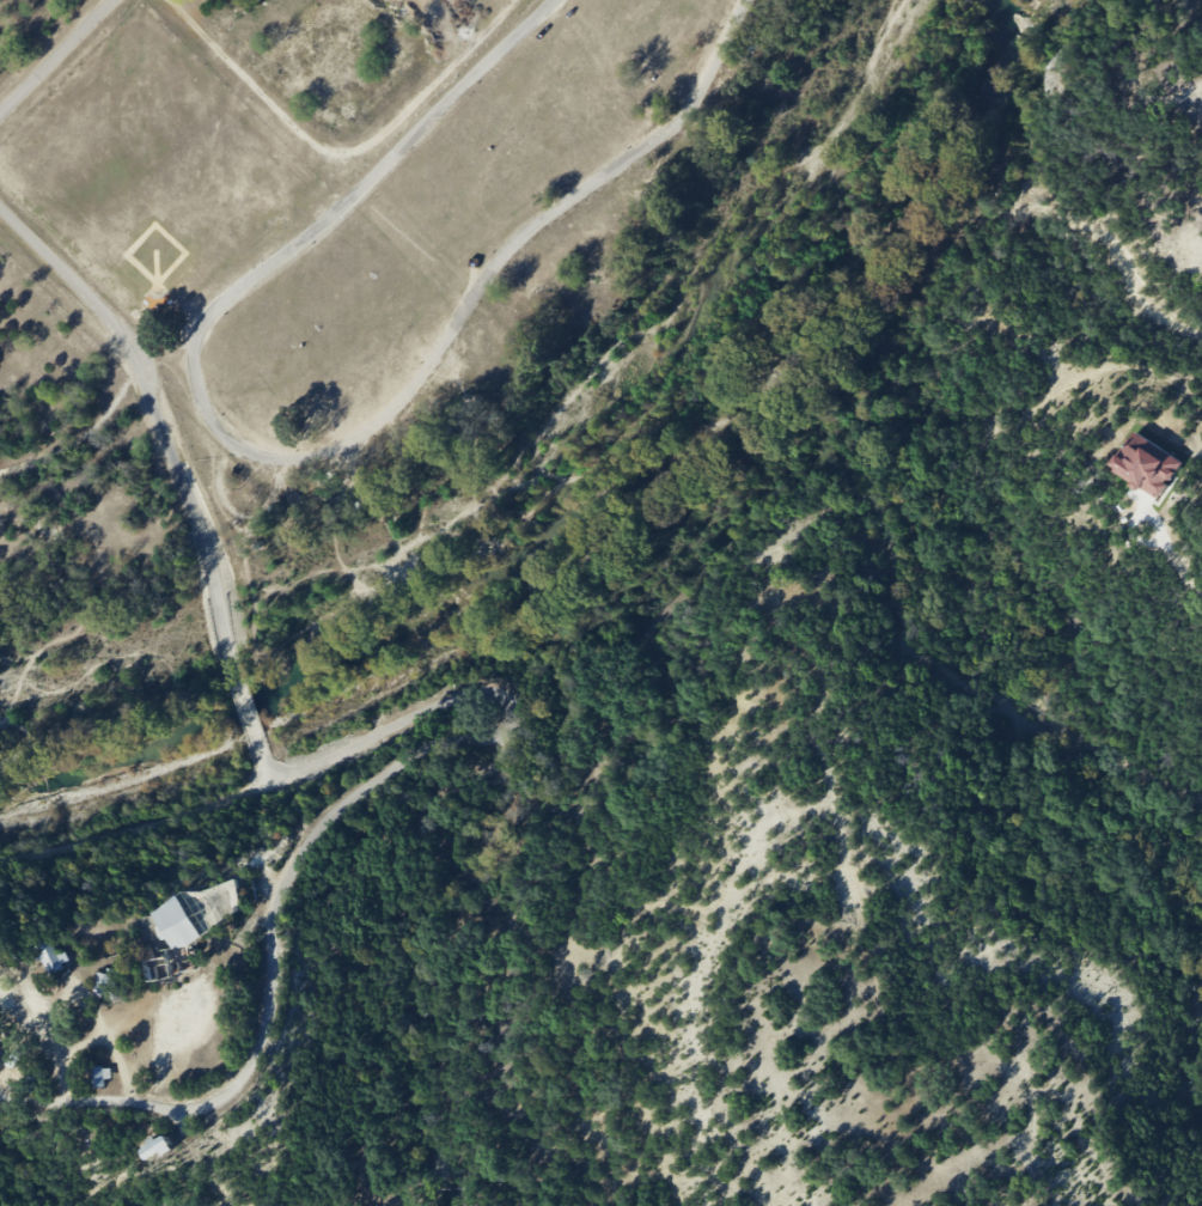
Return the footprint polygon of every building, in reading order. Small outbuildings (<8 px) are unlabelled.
[(235,909),(230,879),(209,883),(199,889),(186,891),(178,896),(172,894),(145,910),(148,928),(155,940),(160,939),(166,949),(235,909)] [(27,944),(42,975),(58,968),(44,936),(27,944)]
